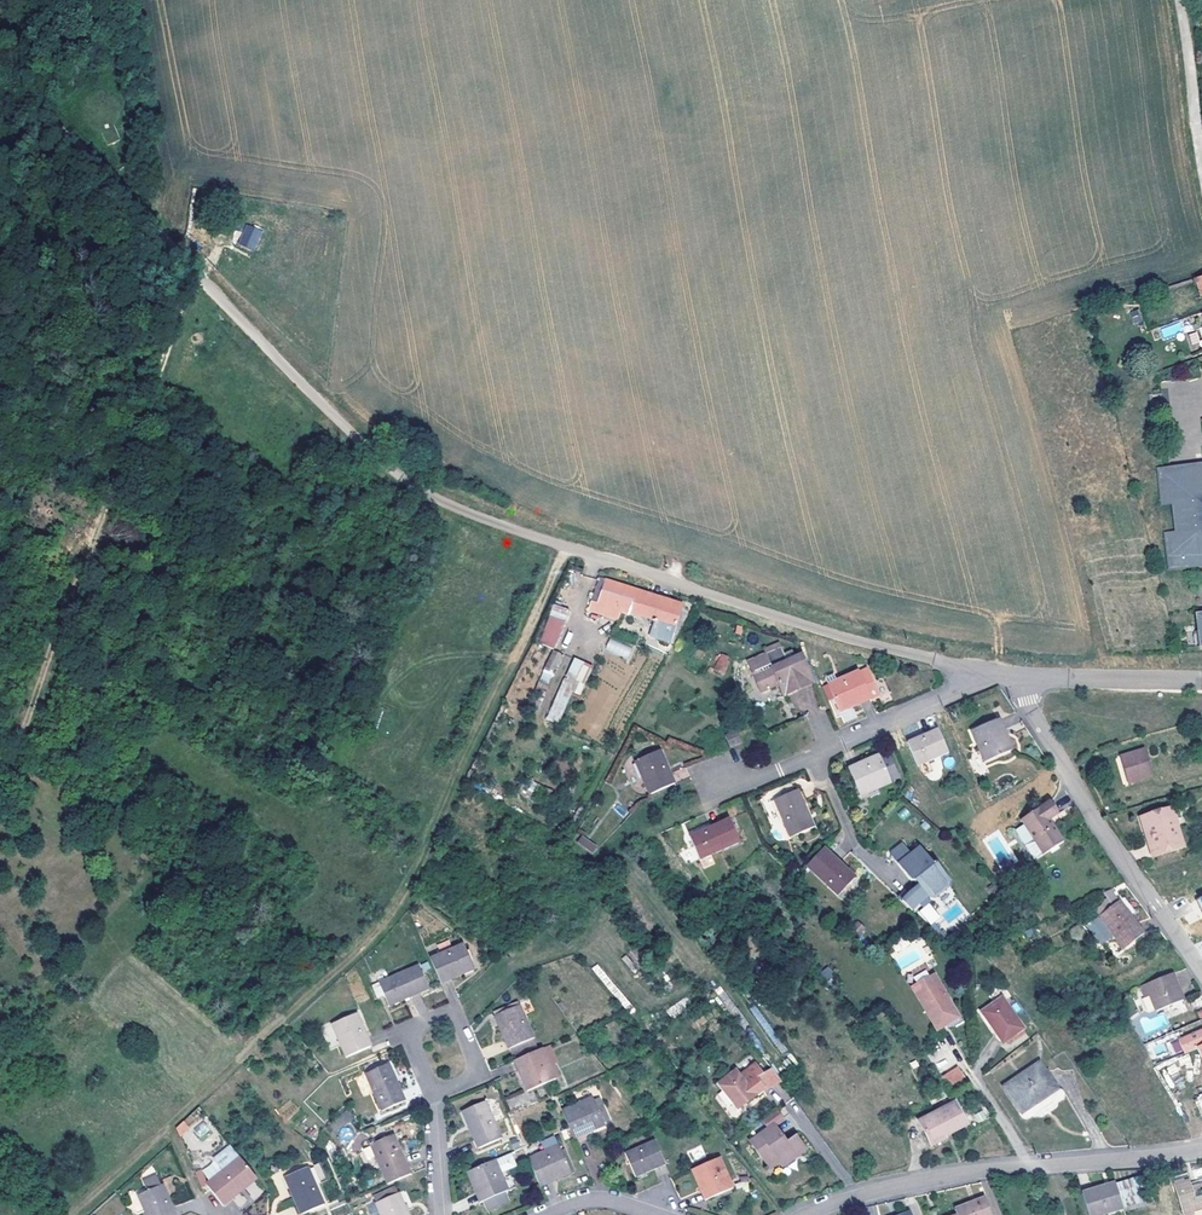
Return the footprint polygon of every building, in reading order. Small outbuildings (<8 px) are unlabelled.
[(247,226),(239,244),(254,251),(262,233),(247,226)] [(1196,332),(1188,334),(1192,347),(1200,345),(1196,332)] [(1158,470),(1162,504),(1173,503),(1176,533),(1165,534),(1169,569),(1201,566),(1201,465),(1158,470)] [(615,611),(629,586),(600,577),(591,604),(615,611)] [(638,589),(629,586),(615,611),(629,616),(630,613),(638,589)] [(659,622),(676,628),(684,604),(671,600),(670,605),(650,598),(651,594),(638,589),(630,613),(659,622)] [(651,594),(650,598),(670,605),(671,600),(651,594)] [(568,611),(552,604),(547,614),(563,622),(568,611)] [(673,636),(676,628),(659,622),(656,631),(673,636)] [(610,638),(605,649),(628,660),(633,648),(610,638)] [(537,714),(560,723),(572,692),(581,695),(593,664),(552,648),(536,687),(546,691),(537,714)] [(812,680),(801,655),(791,659),(789,655),(784,656),(781,649),(749,663),(761,691),(777,685),(782,698),(795,692),(794,689),(812,680)] [(715,672),(724,676),(731,663),(721,658),(715,672)] [(874,664),(858,671),(869,696),(870,699),(878,696),(878,695),(873,684),(881,681),(874,664)] [(851,708),(850,704),(869,696),(858,671),(827,684),(839,713),(851,708)] [(814,684),(812,680),(794,689),(795,692),(814,684)] [(885,692),(881,681),(873,684),(878,695),(885,692)] [(869,696),(850,704),(851,708),(870,699),(869,696)] [(999,719),(971,731),(984,762),(1012,750),(999,719)] [(936,729),(907,742),(917,765),(947,752),(936,729)] [(729,749),(741,744),(736,731),(724,737),(729,749)] [(659,751),(634,762),(648,795),(673,784),(659,751)] [(888,754),(879,758),(886,773),(895,769),(888,754)] [(858,793),(876,785),(878,788),(890,782),(889,779),(886,773),(879,758),(878,755),(847,769),(858,793)] [(1120,764),(1129,791),(1151,785),(1142,757),(1120,764)] [(1124,793),(1129,791),(1120,764),(1115,766),(1124,793)] [(895,769),(886,773),(889,779),(897,775),(895,769)] [(788,783),(769,791),(790,838),(813,828),(797,790),(792,792),(788,783)] [(878,788),(876,785),(858,793),(859,796),(878,788)] [(1058,814),(1050,801),(1020,820),(1027,831),(1033,840),(1042,855),(1063,842),(1054,827),(1049,820),(1058,814)] [(1171,813),(1140,821),(1144,835),(1149,834),(1155,859),(1181,852),(1171,813)] [(729,819),(689,836),(699,859),(739,842),(729,819)] [(1144,835),(1150,860),(1155,859),(1149,834),(1144,835)] [(580,836),(575,843),(592,854),(596,847),(580,836)] [(1042,855),(1033,840),(1024,845),(1033,859),(1042,855)] [(898,865),(910,855),(901,844),(891,853),(891,857),(898,865)] [(854,878),(823,848),(805,866),(837,896),(854,878)] [(910,855),(898,865),(910,881),(914,881),(916,880),(920,885),(919,886),(927,896),(935,897),(948,887),(949,879),(933,865),(936,864),(918,848),(910,855)] [(927,896),(919,886),(906,890),(915,901),(927,896)] [(915,901),(906,890),(902,899),(912,909),(915,901)] [(1118,902),(1110,891),(1103,897),(1111,907),(1118,902)] [(1118,902),(1111,907),(1098,916),(1123,949),(1143,934),(1118,902)] [(931,903),(918,910),(927,926),(940,919),(931,903)] [(857,921),(851,929),(861,935),(866,927),(857,921)] [(454,949),(450,940),(438,946),(441,954),(454,949)] [(441,954),(430,959),(441,983),(474,969),(464,945),(454,949),(441,954)] [(419,966),(380,984),(389,1006),(429,989),(419,966)] [(912,987),(937,1029),(957,1018),(933,975),(912,987)] [(1172,975),(1152,983),(1145,985),(1149,996),(1156,1013),(1182,1001),(1172,975)] [(371,985),(377,998),(384,995),(378,982),(371,985)] [(1149,996),(1145,985),(1139,987),(1144,998),(1149,996)] [(684,999),(666,1010),(671,1018),(689,1007),(684,999)] [(1002,999),(982,1013),(1002,1042),(1022,1028),(1002,999)] [(495,1016),(520,1005),(519,1002),(494,1012),(495,1016)] [(495,1016),(510,1050),(535,1038),(520,1005),(495,1016)] [(357,1013),(332,1024),(342,1048),(346,1058),(371,1047),(357,1013)] [(342,1048),(332,1024),(322,1029),(331,1052),(342,1048)] [(1184,1053),(1196,1049),(1201,1047),(1201,1030),(1178,1040),(1184,1053)] [(510,1050),(513,1058),(539,1047),(535,1038),(510,1050)] [(1177,1039),(1170,1042),(1175,1054),(1182,1051),(1177,1039)] [(552,1048),(544,1052),(555,1080),(559,1078),(553,1064),(558,1062),(552,1048)] [(542,1049),(519,1059),(526,1076),(522,1078),(527,1092),(555,1080),(544,1052),(542,1049)] [(526,1076),(519,1059),(515,1061),(522,1078),(526,1076)] [(389,1064),(366,1074),(382,1112),(405,1102),(389,1064)] [(1038,1065),(1005,1087),(1021,1113),(1055,1090),(1038,1065)] [(781,1082),(771,1068),(754,1079),(765,1093),(781,1082)] [(964,1080),(954,1068),(938,1079),(947,1091),(964,1080)] [(755,1096),(735,1071),(717,1086),(736,1110),(755,1096)] [(765,1093),(754,1079),(748,1084),(758,1098),(765,1093)] [(537,1104),(535,1092),(506,1096),(508,1109),(537,1104)] [(591,1097),(561,1109),(572,1134),(589,1127),(591,1131),(603,1126),(591,1097)] [(290,1099),(278,1111),(287,1120),(299,1109),(290,1099)] [(486,1101),(462,1111),(479,1148),(502,1139),(486,1101)] [(917,1120),(930,1146),(943,1139),(942,1137),(965,1125),(954,1102),(917,1120)] [(185,1118),(191,1128),(203,1120),(196,1110),(185,1118)] [(983,1111),(973,1115),(977,1123),(987,1118),(983,1111)] [(332,1132),(353,1120),(348,1112),(328,1124),(332,1132)] [(184,1120),(174,1128),(181,1136),(190,1128),(184,1120)] [(572,1134),(574,1139),(591,1131),(589,1127),(572,1134)] [(798,1153),(789,1141),(785,1143),(773,1127),(749,1146),(769,1172),(779,1165),(783,1170),(796,1160),(794,1156),(798,1153)] [(371,1145),(388,1184),(411,1174),(394,1135),(371,1145)] [(794,1138),(789,1141),(798,1153),(803,1149),(794,1138)] [(664,1165),(661,1157),(654,1141),(624,1154),(634,1177),(664,1165)] [(559,1145),(529,1159),(539,1183),(556,1176),(558,1179),(571,1173),(564,1157),(559,1145)] [(242,1155),(239,1157),(253,1176),(256,1174),(242,1155)] [(574,1172),(567,1156),(564,1157),(571,1173),(574,1172)] [(214,1190),(223,1203),(241,1190),(239,1187),(253,1176),(239,1157),(207,1181),(214,1190)] [(516,1189),(502,1158),(468,1172),(474,1187),(478,1185),(485,1202),(516,1189)] [(718,1158),(690,1170),(696,1183),(699,1182),(706,1199),(731,1189),(719,1158),(718,1158)] [(308,1168),(285,1178),(301,1214),(302,1214),(324,1206),(308,1168)] [(241,1190),(255,1180),(253,1176),(239,1187),(241,1190)] [(556,1176),(539,1183),(541,1187),(558,1179),(556,1176)] [(1123,1180),(1116,1183),(1123,1208),(1143,1202),(1139,1190),(1136,1177),(1123,1180)] [(1190,1186),(1189,1187),(1187,1178),(1174,1182),(1176,1190),(1183,1214),(1201,1208),(1201,1183),(1190,1186)] [(699,1182),(696,1183),(703,1200),(706,1199),(699,1182)] [(1116,1183),(1082,1193),(1089,1214),(1098,1214),(1123,1208),(1116,1183)] [(163,1185),(138,1195),(146,1214),(176,1214),(163,1185)] [(485,1202),(478,1185),(474,1187),(481,1203),(485,1202)] [(400,1193),(397,1187),(374,1197),(376,1202),(400,1193)] [(400,1193),(376,1202),(382,1214),(409,1214),(400,1193)] [(954,1208),(956,1214),(957,1214),(991,1214),(984,1197),(954,1208)]
